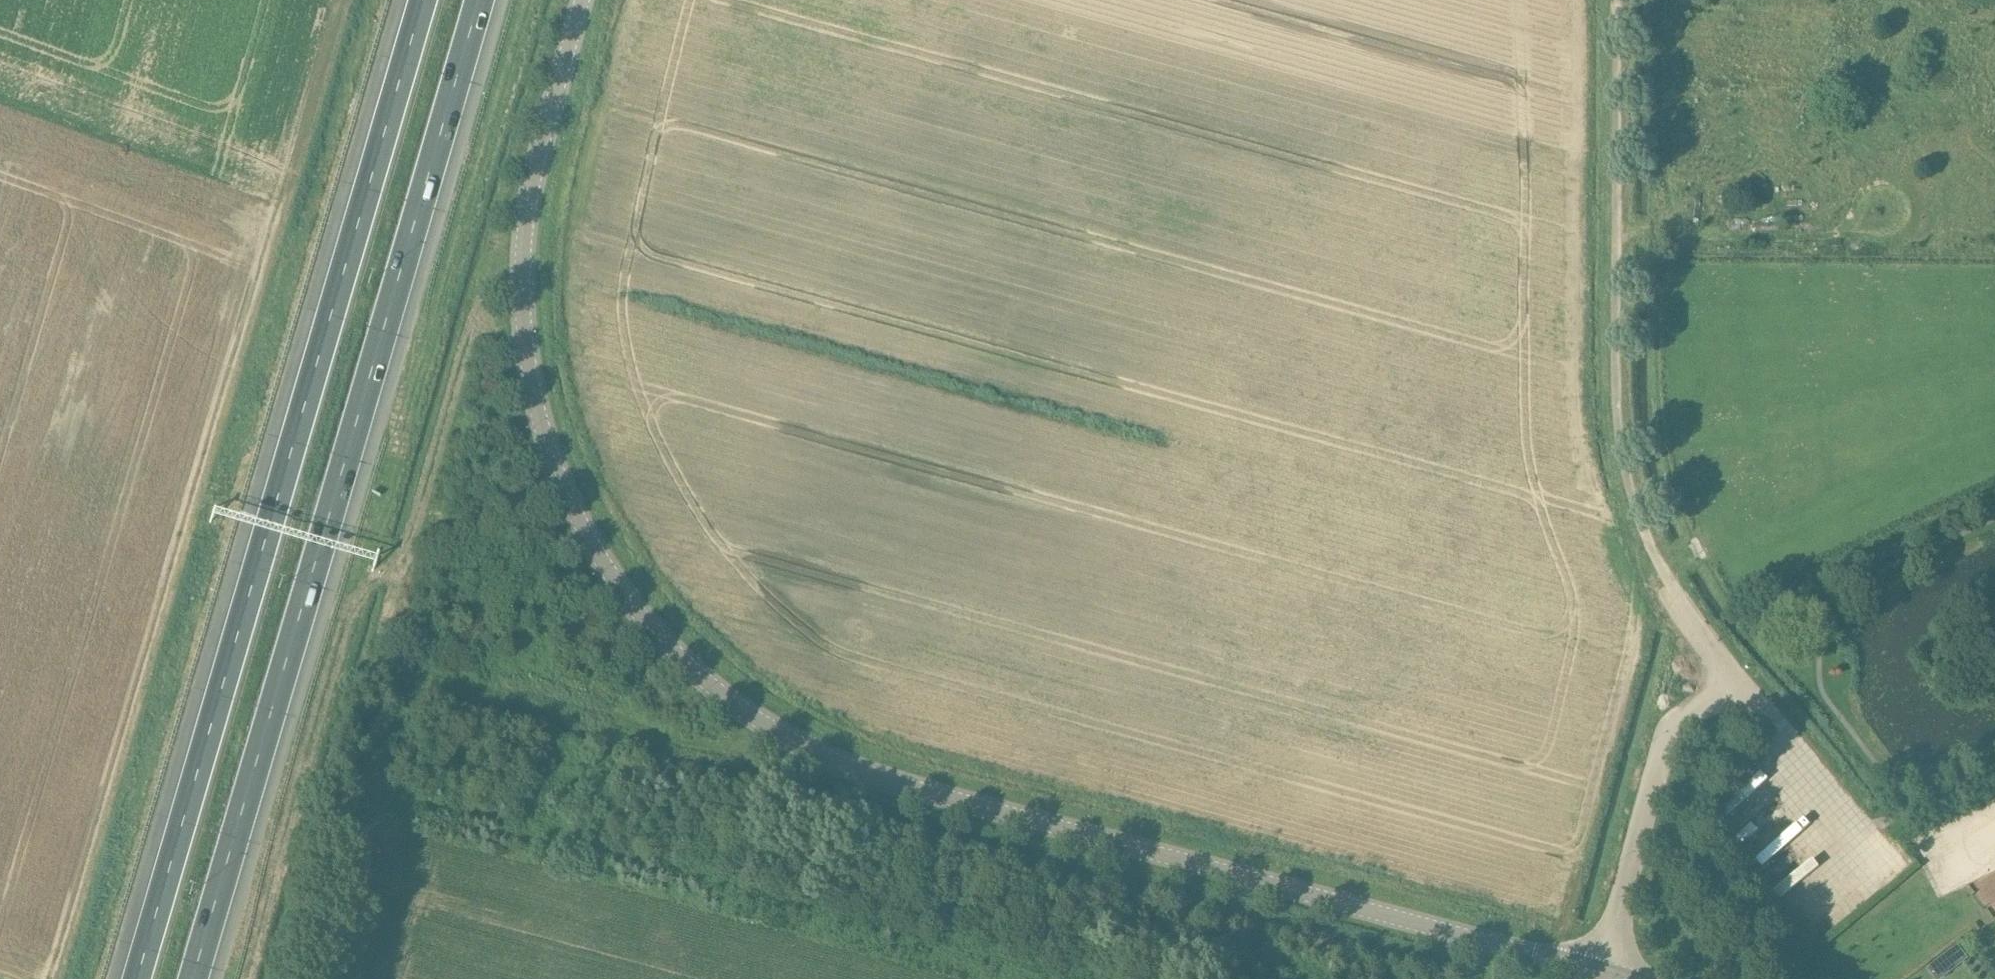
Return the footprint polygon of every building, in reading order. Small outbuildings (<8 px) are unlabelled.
[(1958,945),(1947,953),(1958,967),(1968,959),(1958,945)]
